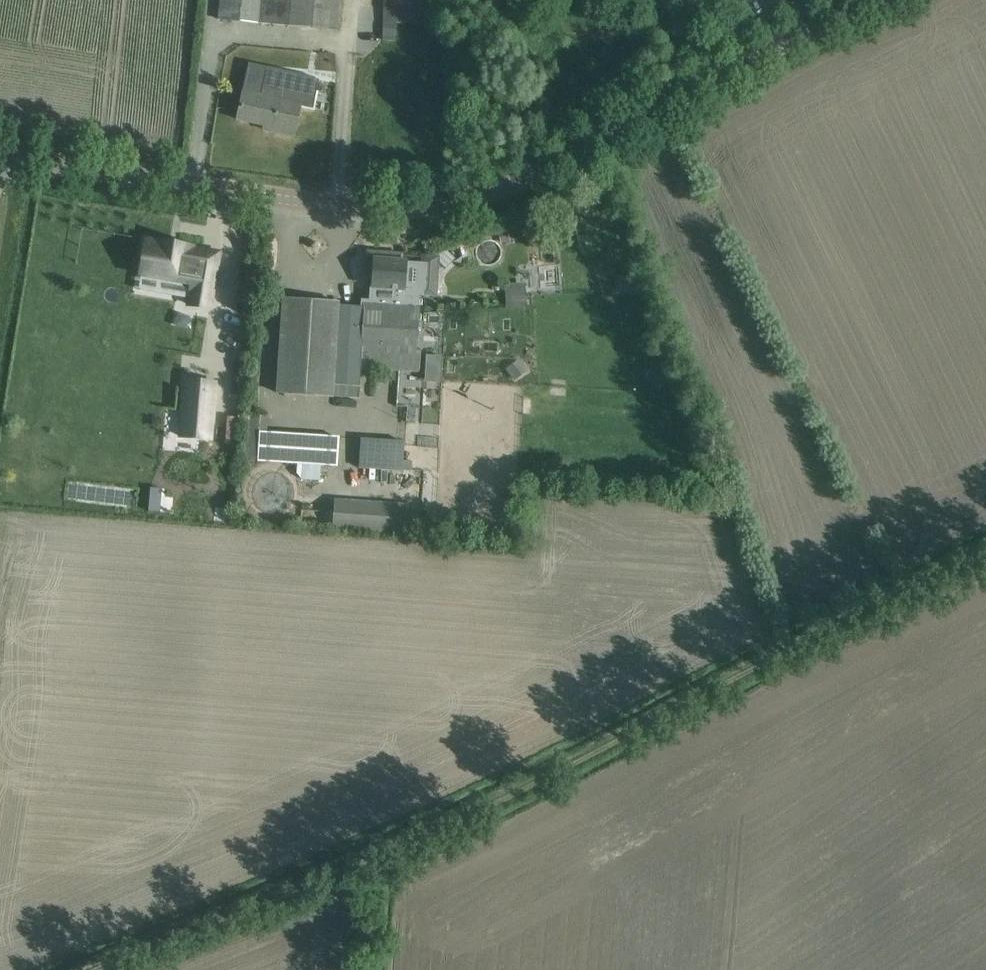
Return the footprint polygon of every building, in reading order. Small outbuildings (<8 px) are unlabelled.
[(219,19),(336,30),(339,0),(221,0),(219,19)] [(382,39),(395,39),(396,22),(434,22),(434,0),(383,0),(382,39)] [(244,89),(238,119),(273,127),(272,131),(293,135),(299,107),(313,109),(319,80),(266,68),(261,93),(244,89)] [(146,239),(140,275),(192,284),(189,304),(210,307),(219,252),(146,239)] [(278,388),(332,393),(357,396),(360,366),(420,370),(421,349),(418,349),(421,306),(419,306),(421,295),(437,295),(439,270),(422,269),(422,262),(391,260),(391,252),(367,251),(366,273),(373,274),(370,304),(363,303),(363,306),(338,304),(338,302),(283,299),(278,388)] [(524,282),(506,282),(507,304),(525,303),(524,282)] [(440,380),(442,355),(427,354),(426,379),(440,380)] [(186,380),(181,436),(209,439),(214,382),(186,380)] [(407,421),(417,421),(417,391),(408,390),(407,421)] [(338,466),(341,435),(265,430),(267,426),(267,414),(247,413),(246,425),(244,457),(258,461),(338,466)] [(335,500),(333,528),(405,533),(408,505),(335,500)]
